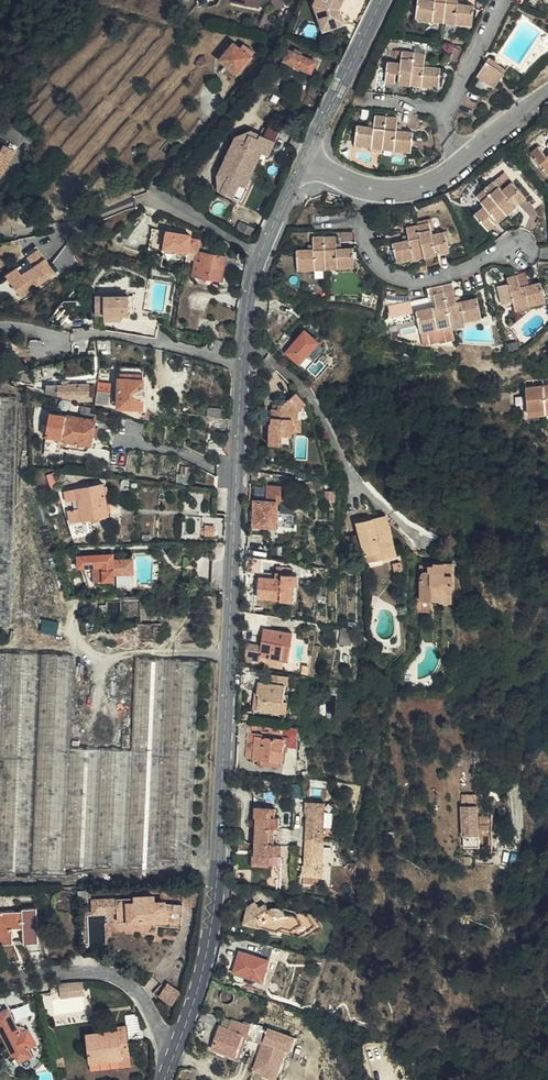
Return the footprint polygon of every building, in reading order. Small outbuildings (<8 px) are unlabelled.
[(308,4),(317,31),(322,29),(313,4),(315,0),(310,0),(308,4)] [(313,4),(322,29),(342,22),(338,10),(342,1),(343,0),(315,0),(313,4)] [(443,0),(432,0),(431,2),(415,1),(412,22),(431,24),(432,18),(441,19),(443,0)] [(455,0),(443,0),(441,19),(451,20),(450,25),(468,27),(470,6),(455,5),(455,0)] [(234,75),(251,53),(242,45),(239,49),(230,43),(216,60),(234,75)] [(313,62),(300,56),(302,53),(296,50),(295,54),(287,51),(282,62),(308,73),(313,62)] [(408,83),(411,56),(398,54),(396,66),(384,64),(381,84),(390,85),(392,75),(394,75),(394,81),(408,83)] [(421,57),(411,56),(408,83),(417,84),(417,88),(435,90),(437,70),(419,68),(421,57)] [(492,67),(494,63),(485,58),(476,72),(485,78),(483,83),(491,88),(501,72),(492,67)] [(503,68),(494,63),(492,67),(501,72),(503,68)] [(485,78),(476,72),(473,77),(483,83),(485,78)] [(384,145),(386,117),(375,116),(374,128),(357,127),(355,147),(373,149),(374,144),(384,145)] [(398,118),(386,117),(384,145),(394,145),(393,150),(411,151),(413,131),(397,130),(398,118)] [(245,180),(258,152),(268,157),(274,143),(259,136),(257,140),(251,137),(246,147),(236,142),(220,175),(226,179),(220,193),(232,198),(242,179),(245,180)] [(23,146),(13,139),(9,145),(0,140),(0,165),(1,165),(8,170),(23,146)] [(540,170),(547,164),(547,144),(541,150),(533,139),(523,147),(540,170)] [(494,175),(484,184),(505,205),(512,199),(507,194),(509,192),(517,200),(526,191),(511,175),(501,184),(494,175)] [(505,205),(484,184),(475,192),(483,200),(472,211),(487,227),(501,214),(499,211),(505,205)] [(512,199),(505,205),(507,208),(514,202),(512,199)] [(499,211),(501,214),(507,208),(505,205),(499,211)] [(431,219),(420,221),(426,250),(434,248),(433,243),(436,242),(438,252),(449,249),(445,228),(434,231),(431,219)] [(426,250),(420,221),(407,224),(410,237),(392,241),(397,262),(415,257),(414,252),(426,250)] [(199,262),(201,254),(197,253),(199,241),(189,239),(178,237),(179,234),(151,229),(147,253),(182,259),(183,255),(196,257),(195,261),(199,262)] [(354,245),(353,231),(338,232),(338,245),(354,245)] [(324,265),(322,236),(311,237),(311,249),(292,250),(293,273),(312,272),(311,266),(324,265)] [(334,236),(322,236),(324,265),(336,264),(336,270),(353,269),(352,247),(335,248),(334,236)] [(215,250),(216,243),(205,241),(204,248),(215,250)] [(22,297),(58,273),(40,246),(28,255),(35,264),(22,273),(18,266),(6,274),(22,297)] [(222,269),(224,258),(201,254),(199,262),(195,261),(194,264),(192,277),(221,282),(223,269),(222,269)] [(182,262),(194,264),(195,261),(196,257),(183,255),(182,259),(182,262)] [(506,274),(509,284),(512,294),(514,303),(528,300),(529,302),(545,297),(540,278),(520,282),(517,271),(506,274)] [(512,294),(509,284),(501,286),(503,297),(512,294)] [(453,287),(444,289),(450,316),(460,314),(461,319),(482,314),(477,294),(456,298),(453,287)] [(450,316),(444,289),(434,292),(436,304),(417,309),(425,345),(444,340),(444,342),(455,339),(451,321),(450,316)] [(134,315),(134,297),(130,296),(104,296),(97,296),(96,305),(105,305),(105,314),(113,314),(120,314),(134,315)] [(412,301),(389,303),(390,315),(413,313),(412,301)] [(105,305),(96,305),(96,314),(105,314),(105,305)] [(317,343),(303,331),(293,343),(289,339),(281,350),(298,365),(317,343)] [(96,341),(96,342),(98,356),(112,354),(110,340),(96,341)] [(120,379),(143,380),(143,369),(121,368),(120,379)] [(522,394),(540,397),(540,394),(547,395),(547,374),(506,368),(502,392),(505,392),(522,394)] [(141,407),(143,380),(120,379),(118,379),(118,380),(116,380),(116,388),(118,388),(118,405),(141,407)] [(50,385),(50,396),(78,397),(78,402),(87,402),(88,385),(67,384),(66,386),(50,385)] [(98,384),(97,403),(111,404),(112,384),(98,384)] [(283,406),(279,406),(279,411),(272,410),(271,425),(269,425),(267,447),(290,449),(292,420),(296,420),(297,411),(306,401),(296,393),(283,406)] [(76,412),(78,405),(69,403),(70,402),(68,400),(64,399),(61,400),(60,403),(60,405),(61,408),(63,410),(65,410),(68,410),(76,412)] [(80,408),(78,420),(93,423),(94,416),(94,417),(93,417),(92,418),(91,418),(90,418),(89,418),(88,418),(87,418),(86,418),(86,417),(85,417),(85,416),(84,416),(84,415),(84,414),(83,413),(83,412),(83,411),(84,411),(83,410),(84,409),(85,409),(80,408)] [(66,417),(48,413),(43,437),(57,440),(56,445),(60,446),(61,442),(88,448),(89,440),(92,441),(95,430),(91,430),(93,423),(78,420),(66,417)] [(228,432),(229,419),(207,417),(206,430),(228,432)] [(111,512),(105,481),(65,489),(67,499),(79,497),(81,505),(69,508),(75,537),(96,532),(93,516),(111,512)] [(275,487),(261,487),(261,505),(258,505),(258,509),(260,509),(261,512),(253,512),(253,528),(275,528),(275,487)] [(282,528),(295,527),(293,505),(280,506),(282,528)] [(363,565),(379,561),(377,552),(388,549),(384,530),(387,530),(384,518),(354,525),(363,565)] [(219,534),(219,519),(203,519),(203,534),(219,534)] [(451,537),(443,545),(450,552),(459,545),(451,537)] [(203,557),(213,557),(214,542),(187,543),(187,550),(198,562),(203,557)] [(377,552),(379,561),(390,558),(388,549),(377,552)] [(130,573),(129,559),(113,560),(113,554),(78,554),(78,566),(83,566),(93,566),(94,581),(114,580),(114,574),(130,573)] [(419,568),(419,604),(429,604),(429,600),(438,600),(438,597),(450,598),(450,565),(431,565),(431,568),(419,568)] [(295,585),(296,576),(279,575),(279,573),(273,572),(273,578),(258,578),(256,598),(278,599),(278,600),(289,600),(290,585),(295,585)] [(429,607),(430,607),(450,607),(450,598),(438,597),(438,600),(429,600),(429,604),(429,607)] [(417,604),(417,615),(430,616),(430,611),(430,607),(429,607),(429,604),(419,604),(417,604)] [(61,622),(45,618),(42,630),(58,633),(61,622)] [(162,624),(142,624),(106,625),(106,645),(162,643),(162,624)] [(292,639),(261,635),(258,653),(258,656),(260,656),(265,657),(265,661),(284,664),(287,649),(290,649),(292,639)] [(258,656),(258,653),(249,652),(248,663),(258,664),(260,656),(258,656)] [(284,670),(284,664),(265,661),(264,667),(284,670)] [(285,703),(285,694),(286,687),(290,688),(290,677),(271,675),(270,685),(259,684),(258,696),(261,696),(259,712),(280,714),(281,702),(285,703)] [(288,695),(285,694),(285,703),(281,702),(280,714),(286,715),(288,695)] [(266,726),(248,723),(247,734),(262,736),(263,732),(265,732),(266,726)] [(284,740),(285,728),(266,726),(265,732),(263,732),(262,736),(262,737),(284,740)] [(247,734),(244,759),(253,760),(255,737),(262,737),(262,736),(247,734)] [(281,763),(284,740),(262,737),(255,737),(253,760),(261,761),(278,763),(281,763)] [(277,770),(278,763),(261,761),(261,769),(277,770)] [(314,864),(316,812),(312,812),(312,801),(298,801),(297,812),(299,812),(297,865),(295,865),(295,874),(310,874),(310,864),(314,864)] [(267,854),(267,842),(265,842),(266,826),(268,826),(269,816),(269,808),(248,807),(248,816),(250,816),(248,853),(246,853),(245,863),(261,863),(262,854),(267,854)] [(464,838),(480,836),(478,807),(461,808),(464,838)] [(465,850),(481,848),(480,836),(464,838),(465,850)] [(275,854),(272,854),(267,854),(266,864),(266,873),(275,873),(275,854)] [(200,915),(200,901),(184,900),(184,905),(182,913),(200,915)] [(182,913),(184,905),(151,901),(81,905),(81,917),(103,915),(106,924),(157,920),(156,924),(181,928),(182,913)] [(323,929),(316,916),(276,907),(270,912),(266,904),(259,910),(256,905),(250,909),(248,908),(245,925),(306,939),(323,929)] [(23,910),(23,912),(0,913),(0,942),(12,942),(12,929),(23,928),(24,944),(38,944),(37,909),(23,909),(23,910)] [(262,982),(267,961),(270,949),(272,950),(272,948),(262,945),(262,947),(260,946),(257,957),(238,952),(233,974),(262,982)] [(272,950),(270,949),(267,961),(277,964),(280,952),(272,950)] [(60,982),(62,997),(86,994),(84,980),(60,982)] [(178,1008),(184,992),(167,987),(163,1002),(178,1008)] [(8,1008),(0,1011),(0,1032),(15,1062),(31,1055),(28,1049),(18,1028),(8,1008)] [(228,1029),(231,1017),(223,1014),(219,1026),(228,1029)] [(290,1049),(294,1036),(251,1021),(251,1022),(250,1023),(244,1021),(231,1017),(228,1029),(219,1026),(212,1047),(221,1050),(220,1052),(239,1058),(246,1038),(262,1043),(261,1045),(264,1046),(261,1054),(259,1054),(253,1068),(263,1072),(264,1068),(277,1073),(286,1047),(290,1049)] [(20,1027),(18,1028),(28,1049),(37,1044),(30,1029),(26,1031),(24,1028),(20,1027)] [(89,1063),(122,1059),(121,1047),(128,1047),(127,1027),(111,1028),(112,1033),(86,1036),(89,1063)] [(297,1037),(294,1036),(290,1049),(286,1047),(277,1073),(281,1074),(288,1052),(291,1053),(297,1037)] [(121,1047),(122,1059),(129,1059),(128,1047),(121,1047)] [(277,1073),(264,1068),(263,1072),(263,1074),(275,1078),(277,1073)]
